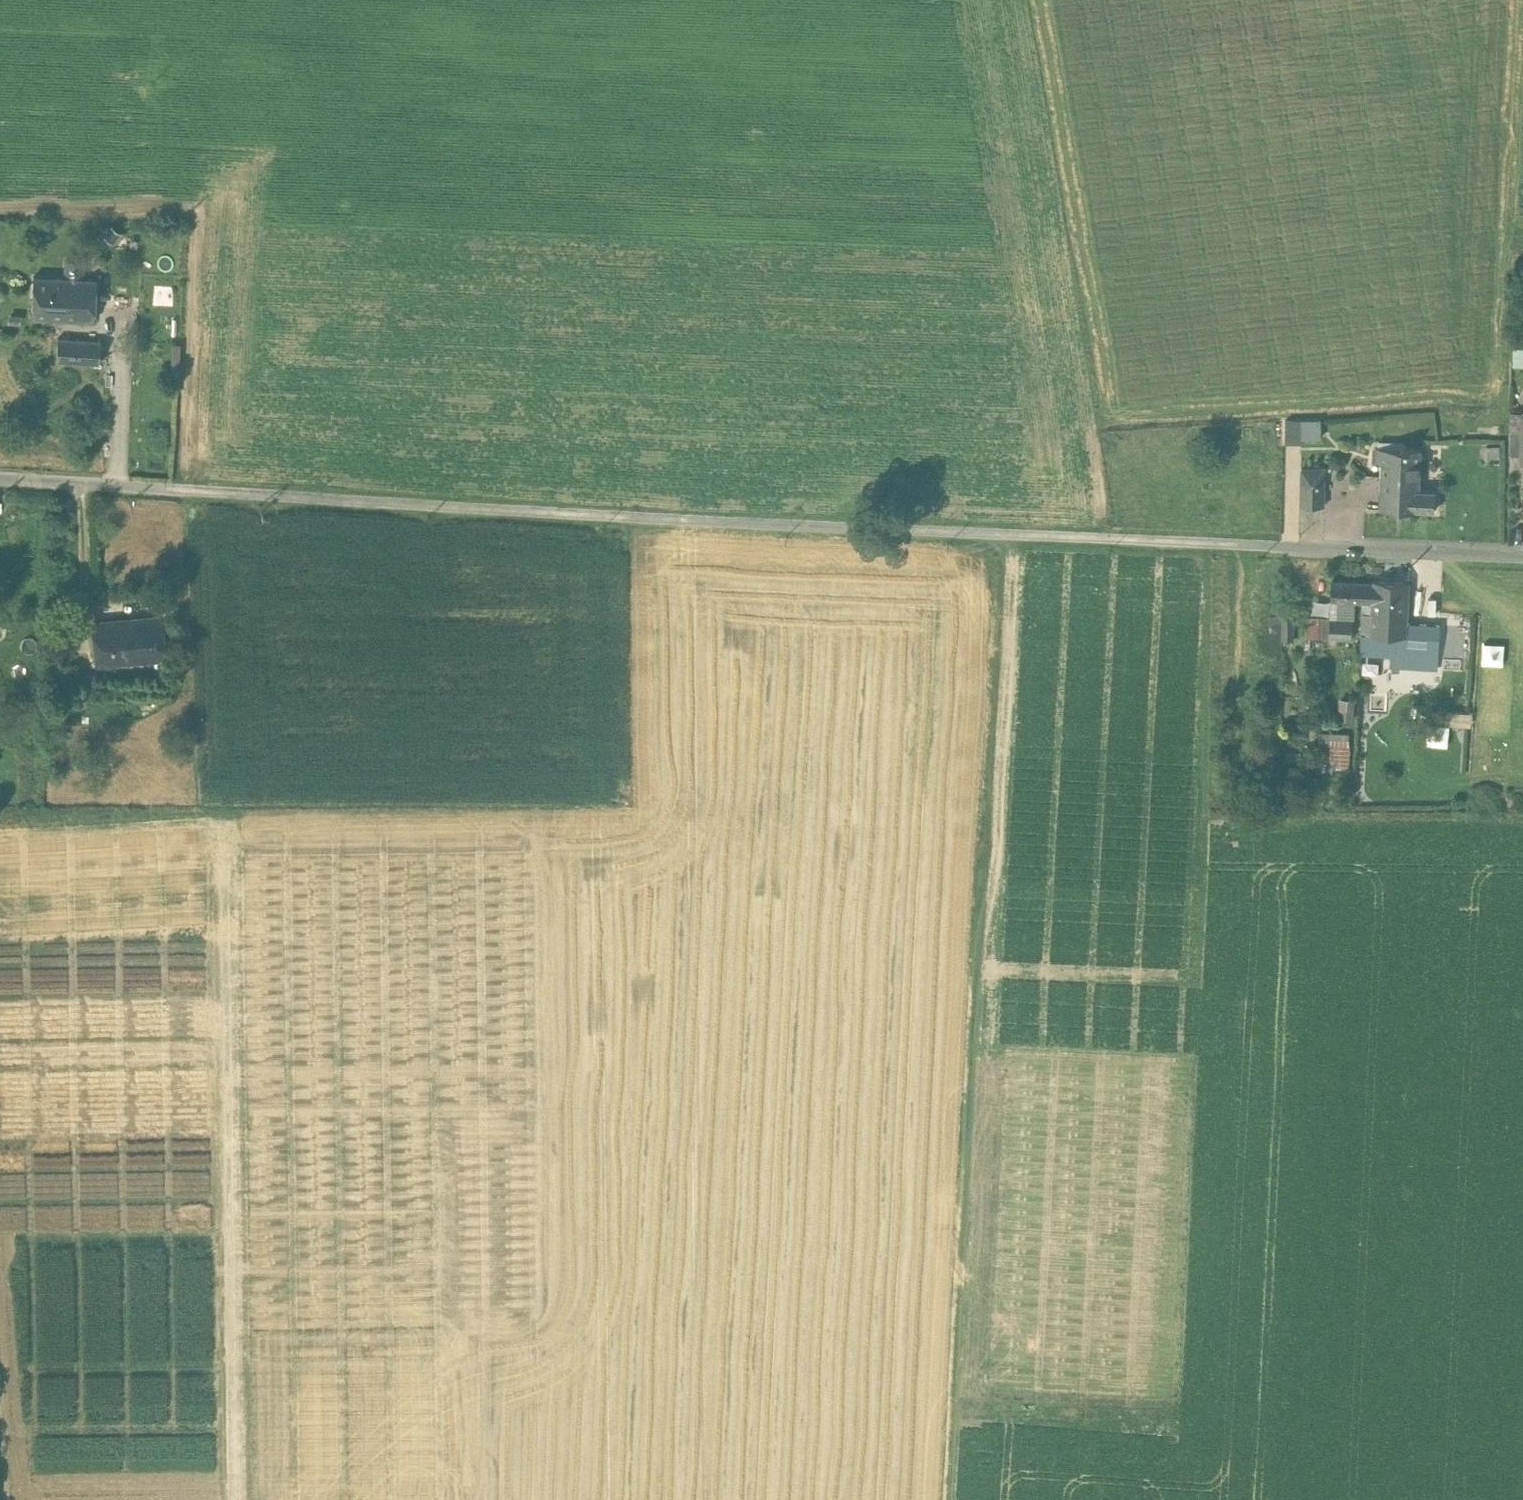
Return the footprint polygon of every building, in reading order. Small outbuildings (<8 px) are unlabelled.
[(87,260),(65,259),(64,277),(82,278),(83,265),(87,265),(87,260)] [(64,277),(33,276),(31,316),(93,319),(95,279),(82,278),(64,277)] [(101,340),(58,337),(56,360),(99,363),(101,340)] [(1522,459),(1522,411),(1519,411),(1518,426),(1511,426),(1510,458),(1522,459)] [(1287,417),(1288,438),(1324,437),(1323,416),(1287,417)] [(1376,461),(1383,461),(1382,507),(1443,508),(1443,487),(1426,487),(1427,461),(1414,460),(1414,444),(1376,443),(1376,461)] [(1302,503),(1323,504),(1324,464),(1303,464),(1302,503)] [(1413,619),(1413,577),(1334,577),(1334,601),(1315,602),(1315,613),(1306,613),(1306,635),(1333,635),(1333,624),(1361,623),(1361,652),(1393,652),(1393,663),(1441,663),(1441,619),(1413,619)] [(1270,636),(1291,636),(1292,613),(1271,612),(1270,636)] [(159,621),(126,624),(129,663),(162,660),(159,621)] [(126,624),(92,627),(95,666),(129,663),(126,624)] [(1355,716),(1355,696),(1341,696),(1340,716),(1355,716)] [(1329,762),(1350,763),(1351,730),(1330,729),(1329,762)]
